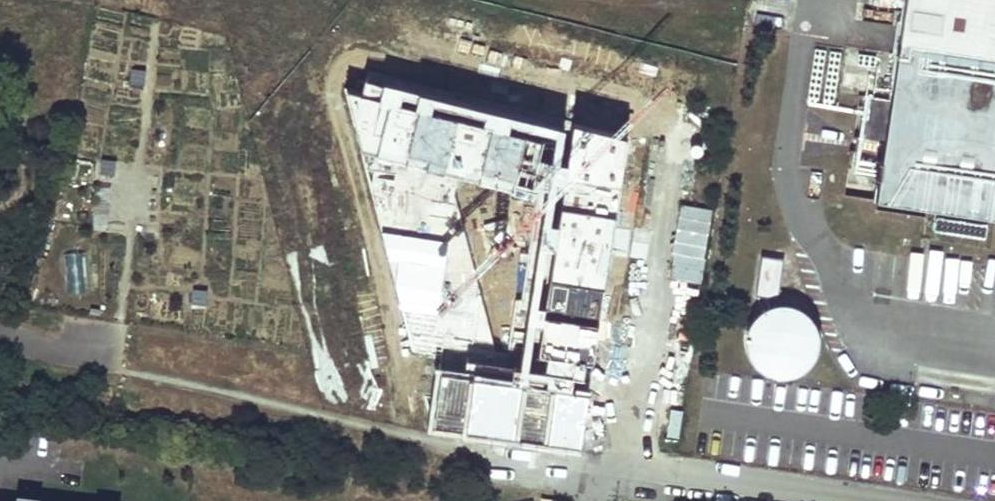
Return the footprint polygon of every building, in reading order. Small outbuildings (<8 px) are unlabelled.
[(892,101),(874,98),(867,140),(886,144),(878,201),(994,219),(994,0),(907,0),(892,101)] [(866,91),(869,78),(850,74),(846,87),(866,91)] [(777,300),(784,263),(762,259),(754,296),(777,300)] [(747,316),(745,380),(814,383),(816,318),(747,316)]
